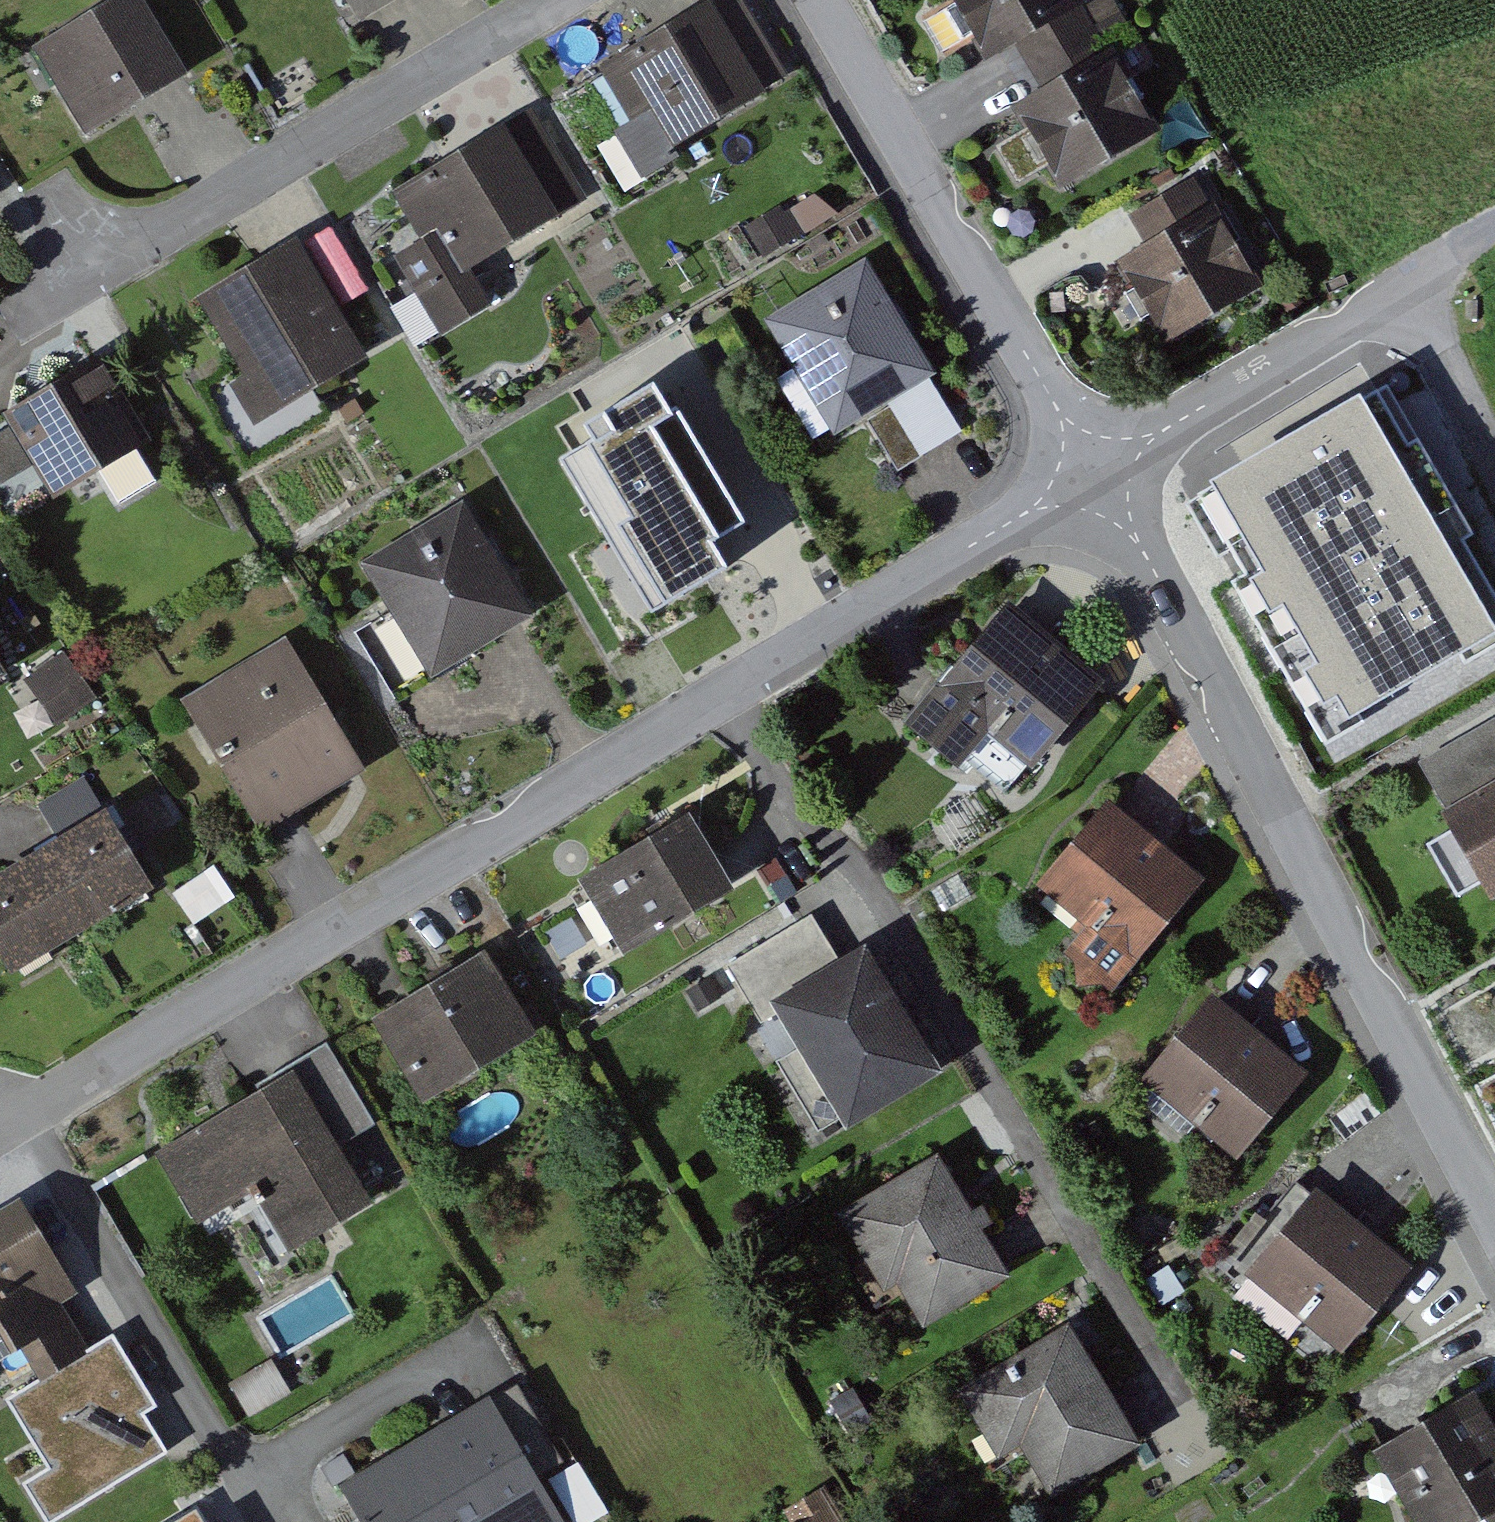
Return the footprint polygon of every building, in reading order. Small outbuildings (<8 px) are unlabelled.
[(90,139),(192,77),(146,0),(120,0),(36,50),(90,139)] [(354,27),(400,0),(338,0),(354,27)] [(994,64),(1024,46),(1090,8),(1085,0),(956,0),(994,64)] [(1050,89),(1115,50),(1090,8),(1024,46),(1050,89)] [(716,11),(611,74),(660,155),(765,92),(716,11)] [(1019,107),(1071,194),(1166,138),(1115,50),(1050,89),(1019,107)] [(498,305),(477,269),(573,212),(521,126),(401,198),(431,248),(399,267),(442,338),(498,305)] [(1149,243),(1214,204),(1197,175),(1131,213),(1149,243)] [(1118,261),(1170,348),(1266,292),(1214,204),(1149,243),(1118,261)] [(298,246),(205,302),(277,421),(370,365),(298,246)] [(869,268),(772,327),(842,442),(939,384),(869,268)] [(103,364),(16,416),(62,492),(149,440),(103,364)] [(1486,679),(1472,651),(1494,641),(1494,604),(1388,382),(1190,477),(1324,756),(1486,679)] [(665,386),(572,442),(641,556),(734,500),(665,386)] [(464,509),(368,567),(437,681),(534,623),(464,509)] [(1041,777),(1110,688),(1005,608),(910,731),(964,773),(991,738),(1041,777)] [(287,640),(184,702),(262,830),(365,768),(287,640)] [(62,651),(34,678),(71,717),(100,691),(62,651)] [(1450,822),(1494,896),(1494,795),(1450,822)] [(1122,996),(1208,884),(1107,807),(1039,895),(1085,931),(1067,954),(1122,996)] [(17,974),(157,890),(111,814),(0,881),(0,946),(17,974)] [(582,879),(625,954),(729,895),(686,820),(582,879)] [(551,916),(567,953),(607,937),(592,899),(551,916)] [(782,1005),(854,1135),(947,1084),(874,954),(782,1005)] [(481,962),(382,1020),(427,1098),(527,1040),(481,962)] [(1154,1081),(1249,1160),(1314,1082),(1219,1004),(1154,1081)] [(300,1078),(167,1158),(205,1221),(268,1183),(307,1248),(377,1206),(300,1078)] [(929,1338),(1013,1291),(939,1162),(856,1210),(929,1338)] [(1247,1284),(1347,1358),(1409,1274),(1310,1200),(1247,1284)] [(89,1308),(26,1204),(0,1219),(0,1361),(89,1308)] [(128,1402),(141,1394),(101,1330),(0,1393),(0,1395),(40,1458),(11,1476),(37,1518),(155,1445),(128,1402)] [(1052,1511),(1146,1457),(1073,1332),(979,1386),(1052,1511)] [(343,1484),(366,1521),(564,1521),(488,1397),(343,1484)] [(1471,1406),(1387,1459),(1428,1521),(1494,1521),(1494,1443),(1471,1406)]
